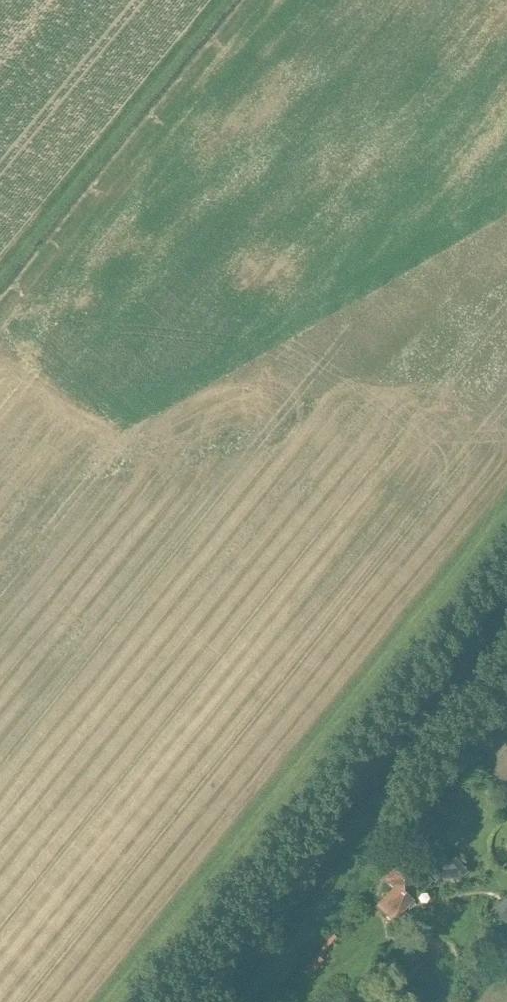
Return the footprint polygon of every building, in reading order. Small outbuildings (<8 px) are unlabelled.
[(394,921),(407,907),(412,902),(411,901),(436,881),(464,878),(471,872),(458,856),(431,878),(425,873),(422,876),(405,860),(386,880),(395,888),(378,906),(394,921)] [(490,911),(499,920),(506,920),(506,899),(505,899),(490,911)] [(304,972),(311,978),(325,962),(318,956),(304,972)]
